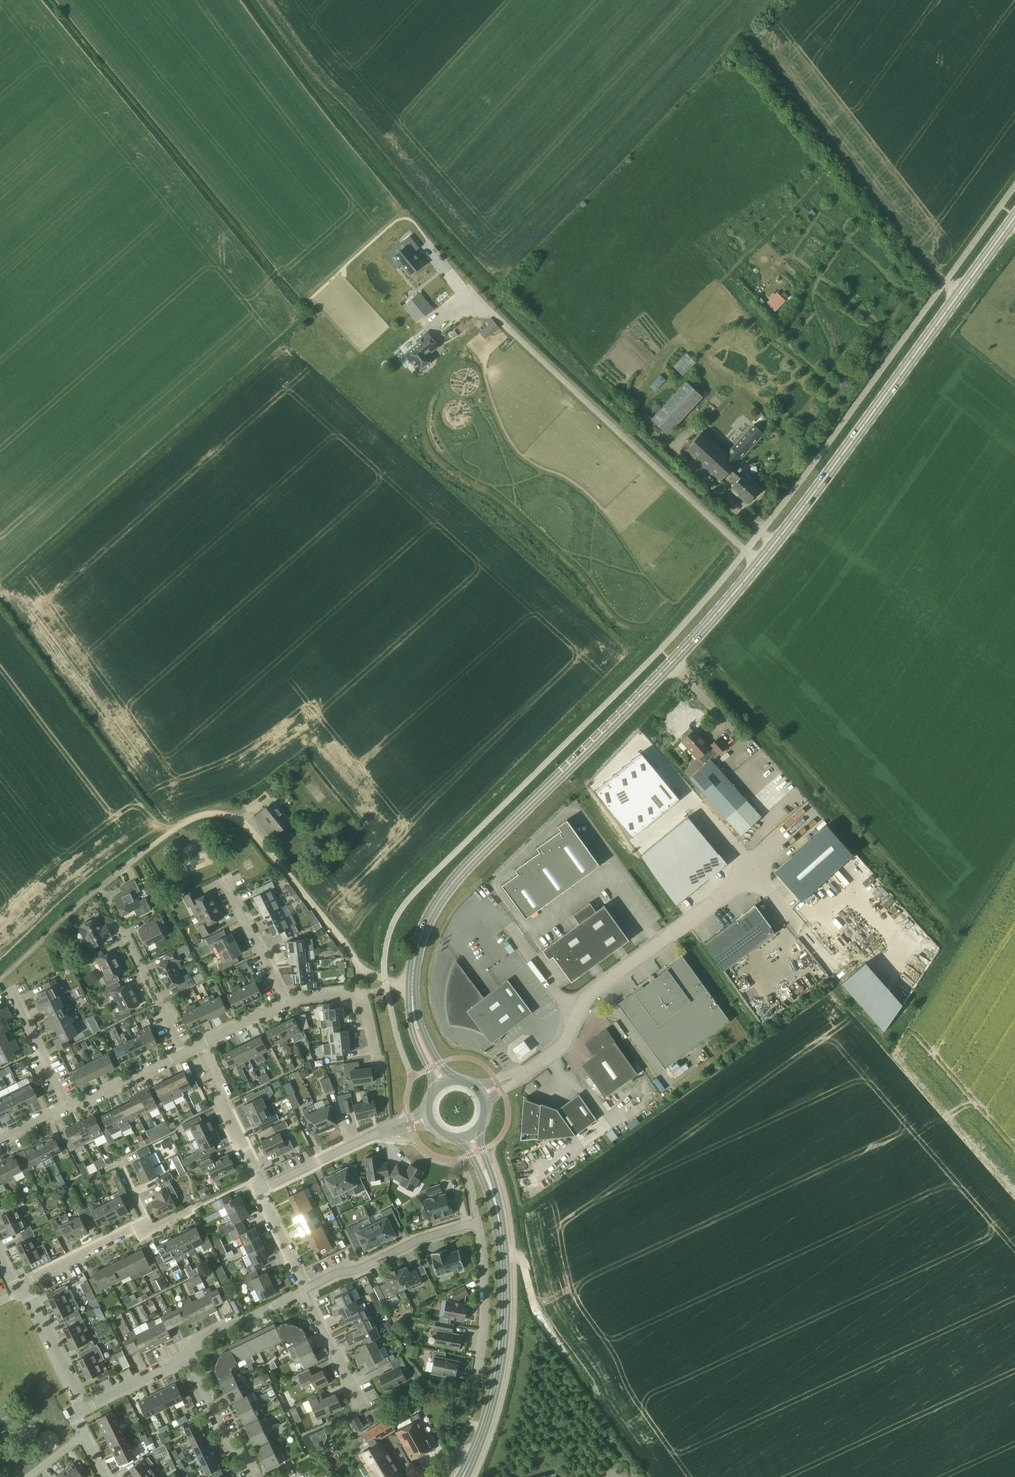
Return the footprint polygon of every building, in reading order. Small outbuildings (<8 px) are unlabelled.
[(410,251),(398,260),(413,280),(425,270),(416,258),(422,253),(413,241),(406,246),(410,251)] [(417,319),(433,307),(421,292),(405,305),(417,319)] [(770,299),(766,303),(775,311),(785,301),(776,292),(774,294),(772,293),(768,298),(770,299)] [(494,319),(480,330),(486,338),(500,326),(494,319)] [(449,339),(459,333),(456,328),(446,334),(449,339)] [(418,343),(404,354),(418,371),(434,357),(431,353),(439,346),(435,341),(429,334),(429,333),(427,331),(426,332),(425,331),(415,340),(418,343)] [(687,362),(684,360),(682,362),(685,365),(681,369),(685,373),(695,361),(692,358),(687,362)] [(661,373),(650,385),(656,390),(666,379),(661,373)] [(703,396),(686,381),(651,419),(668,435),(703,396)] [(702,430),(685,450),(720,482),(728,473),(736,480),(728,489),(739,499),(740,496),(747,502),(760,488),(751,479),(753,477),(746,470),(745,471),(737,464),(736,463),(764,433),(754,424),(727,452),(702,430)] [(683,739),(681,741),(698,759),(699,758),(705,764),(690,777),(690,778),(727,820),(741,835),(762,816),(748,801),(711,760),(726,746),(718,738),(709,746),(694,729),(692,730),(691,729),(688,729),(682,735),(682,737),(683,739)] [(646,784),(655,776),(636,753),(627,760),(646,784)] [(637,792),(646,784),(627,760),(617,768),(637,792)] [(617,768),(608,776),(627,799),(637,792),(617,768)] [(618,807),(627,799),(608,776),(599,784),(618,807)] [(675,800),(655,776),(646,784),(665,808),(675,800)] [(589,791),(609,815),(618,807),(599,784),(589,791)] [(637,792),(656,815),(665,808),(646,784),(637,792)] [(637,792),(627,799),(647,823),(656,815),(637,792)] [(637,831),(647,823),(627,799),(618,807),(637,831)] [(274,801),(255,816),(265,829),(272,837),(276,833),(290,822),(274,801)] [(618,807),(609,815),(628,838),(637,831),(618,807)] [(688,816),(650,848),(659,860),(698,828),(688,816)] [(527,918),(600,865),(568,820),(567,820),(570,824),(545,842),(548,846),(524,864),(527,868),(503,885),(527,918)] [(803,900),(854,854),(827,824),(779,867),(778,875),(800,899),(800,900),(801,902),(803,900)] [(698,828),(659,860),(669,871),(708,839),(698,828)] [(708,839),(669,871),(678,883),(717,851),(708,839)] [(650,848),(640,855),(676,905),(688,895),(678,883),(669,871),(659,860),(650,848)] [(717,851),(678,883),(688,895),(727,863),(717,851)] [(134,910),(138,917),(151,910),(145,897),(138,901),(135,894),(141,891),(135,880),(123,885),(126,891),(114,897),(123,915),(134,910)] [(275,886),(273,881),(258,888),(261,893),(254,897),(255,900),(252,901),(256,908),(258,907),(277,898),(272,888),(275,886)] [(290,884),(286,887),(289,892),(294,888),(290,884)] [(288,892),(293,898),(298,894),(294,888),(289,892),(288,892)] [(199,898),(195,890),(184,896),(189,907),(194,904),(199,914),(216,905),(213,898),(214,898),(211,892),(199,898)] [(263,917),(271,913),(282,907),(277,898),(258,907),(263,917)] [(605,958),(629,941),(630,940),(605,905),(596,911),(590,903),(574,915),(580,923),(605,958)] [(723,970),(775,932),(755,904),(703,942),(723,970)] [(220,912),(216,905),(199,914),(204,923),(198,926),(204,937),(216,931),(212,923),(224,917),(221,912),(220,912)] [(268,926),(287,917),(282,907),(271,913),(263,917),(268,926)] [(146,946),(165,937),(159,925),(164,922),(159,912),(147,918),(150,924),(138,930),(146,946)] [(268,926),(271,932),(273,936),(280,933),(282,938),(281,939),(282,940),(298,932),(295,925),(291,926),(287,917),(268,926)] [(100,928),(95,918),(82,925),(82,926),(80,928),(84,938),(87,936),(93,947),(106,941),(106,939),(112,936),(107,925),(100,928)] [(319,922),(312,925),(315,930),(322,927),(319,922)] [(547,947),(572,982),(605,958),(580,923),(543,950),(547,947)] [(199,933),(192,937),(194,942),(202,939),(199,933)] [(220,939),(216,933),(206,938),(209,945),(214,942),(219,952),(237,943),(232,933),(220,939)] [(288,953),(308,950),(307,939),(287,942),(288,953)] [(220,958),(223,962),(218,964),(221,970),(232,965),(230,960),(242,953),(237,943),(219,952),(222,957),(220,958)] [(169,960),(161,964),(156,966),(161,976),(160,976),(161,978),(178,970),(182,968),(179,961),(182,960),(176,948),(166,954),(169,960)] [(309,961),(308,950),(288,953),(289,963),(312,961),(312,960),(309,961)] [(104,956),(97,959),(104,972),(101,973),(107,986),(120,980),(118,975),(124,972),(114,951),(104,956)] [(96,959),(93,954),(79,960),(82,966),(96,959)] [(731,1021),(683,956),(659,974),(660,976),(644,987),(643,986),(618,1004),(665,1069),(731,1021)] [(485,997),(457,960),(454,965),(453,969),(452,971),(451,973),(450,976),(450,979),(449,983),(448,986),(448,989),(447,991),(447,994),(447,996),(447,999),(447,1002),(447,1004),(447,1008),(448,1010),(448,1012),(448,1014),(449,1016),(450,1020),(451,1024),(453,1025),(458,1025),(463,1026),(467,1027),(470,1028),(474,1029),(477,1030),(481,1032),(490,1044),(495,1040),(497,1041),(500,1037),(532,1012),(508,980),(485,997)] [(313,972),(312,961),(289,963),(289,964),(292,963),(293,974),(313,972)] [(864,961),(841,982),(884,1031),(902,1003),(864,961)] [(182,977),(181,977),(178,970),(161,978),(162,980),(163,980),(167,990),(176,985),(180,984),(180,983),(183,990),(195,984),(192,977),(190,978),(188,974),(182,977)] [(202,972),(194,976),(197,983),(205,979),(202,972)] [(315,988),(313,972),(293,974),(294,985),(300,984),(301,990),(315,988)] [(253,1000),(263,995),(254,977),(249,979),(252,983),(246,986),(253,1000)] [(37,1007),(59,996),(59,995),(63,994),(55,979),(44,984),(46,990),(38,994),(40,999),(34,1001),(37,1007)] [(117,982),(103,989),(107,997),(112,994),(112,995),(116,1003),(120,1011),(115,1013),(118,1021),(132,1015),(129,1010),(140,1005),(134,994),(129,983),(122,987),(119,988),(117,982)] [(241,988),(239,984),(235,986),(244,1005),(253,1000),(246,986),(241,988)] [(235,1009),(244,1005),(235,986),(231,988),(233,992),(228,995),(235,1009)] [(215,999),(213,994),(209,996),(218,1015),(228,1010),(221,996),(215,999)] [(59,996),(37,1007),(39,1011),(45,1009),(47,1013),(64,1005),(59,996)] [(209,996),(200,1000),(202,1005),(209,1019),(218,1015),(209,996)] [(197,1008),(195,1003),(191,1005),(200,1024),(209,1019),(202,1005),(197,1008)] [(340,1025),(339,1019),(345,1018),(343,1007),(337,1008),(336,1003),(323,1004),(325,1020),(318,1021),(318,1027),(328,1026),(340,1025)] [(50,1018),(44,1021),(46,1026),(69,1015),(64,1005),(47,1013),(50,1018)] [(190,1028),(200,1024),(191,1005),(187,1007),(189,1012),(183,1014),(190,1028)] [(9,1011),(6,1007),(0,1010),(0,1016),(9,1011)] [(7,1024),(5,1020),(11,1016),(9,1011),(0,1016),(0,1028),(7,1024)] [(142,1014),(136,1017),(138,1022),(144,1019),(142,1014)] [(57,1032),(73,1024),(69,1015),(46,1026),(49,1031),(55,1028),(57,1032)] [(93,1015),(87,1018),(89,1023),(96,1020),(93,1015)] [(304,1038),(301,1032),(295,1017),(285,1022),(292,1036),(295,1043),(304,1038)] [(608,1027),(615,1038),(624,1032),(617,1021),(608,1027)] [(285,1045),(289,1043),(287,1039),(292,1036),(285,1022),(276,1027),(285,1045)] [(5,1037),(3,1032),(9,1029),(7,1024),(0,1028),(0,1040),(5,1037)] [(59,1051),(70,1045),(67,1040),(78,1034),(73,1024),(57,1032),(59,1037),(53,1040),(59,1051)] [(341,1031),(340,1025),(328,1026),(330,1043),(350,1041),(349,1030),(341,1031)] [(285,1045),(276,1027),(266,1031),(273,1045),(279,1043),(281,1047),(285,1045)] [(146,1033),(144,1028),(140,1030),(149,1049),(158,1044),(152,1030),(146,1033)] [(605,1097),(638,1073),(607,1029),(586,1044),(594,1055),(582,1064),(605,1097)] [(136,1032),(138,1037),(133,1039),(140,1053),(149,1049),(140,1030),(136,1032)] [(261,1059),(265,1057),(263,1053),(268,1050),(261,1036),(252,1040),(261,1059)] [(0,1040),(0,1052),(16,1044),(14,1039),(8,1042),(5,1037),(0,1040)] [(131,1058),(140,1053),(133,1039),(128,1042),(126,1037),(122,1039),(131,1058)] [(121,1062),(131,1058),(122,1039),(118,1041),(120,1045),(114,1048),(121,1062)] [(261,1059),(252,1040),(243,1045),(249,1059),(255,1057),(257,1061),(261,1059)] [(526,1040),(513,1045),(518,1056),(531,1050),(526,1040)] [(330,1043),(323,1044),(324,1054),(331,1054),(332,1060),(344,1059),(343,1053),(351,1052),(350,1041),(330,1043)] [(78,1043),(73,1046),(76,1052),(81,1049),(78,1043)] [(15,1057),(12,1052),(19,1048),(16,1044),(0,1052),(0,1064),(15,1057)] [(242,1068),(246,1066),(244,1062),(249,1059),(243,1045),(233,1050),(242,1068)] [(242,1068),(233,1050),(224,1054),(231,1068),(236,1066),(238,1070),(242,1068)] [(103,1056),(101,1051),(97,1053),(106,1072),(116,1067),(109,1053),(103,1056)] [(97,1076),(106,1072),(97,1053),(93,1055),(95,1060),(90,1062),(97,1076)] [(24,1059),(17,1063),(20,1069),(27,1066),(24,1059)] [(85,1065),(83,1060),(79,1062),(88,1081),(97,1076),(90,1062),(85,1065)] [(313,1060),(306,1062),(308,1069),(315,1066),(313,1060)] [(360,1069),(359,1061),(344,1063),(346,1076),(352,1076),(353,1084),(374,1082),(372,1068),(360,1069)] [(78,1085),(88,1081),(79,1062),(75,1064),(77,1069),(71,1071),(78,1085)] [(306,1069),(300,1071),(303,1077),(309,1075),(306,1069)] [(188,1078),(185,1071),(174,1076),(182,1092),(183,1092),(192,1087),(194,1090),(200,1088),(194,1075),(188,1078)] [(259,1078),(262,1084),(271,1080),(268,1074),(259,1078)] [(182,1092),(174,1076),(165,1081),(174,1100),(184,1095),(183,1092),(182,1092)] [(27,1104),(37,1099),(33,1091),(38,1088),(33,1077),(18,1084),(20,1088),(19,1088),(27,1104)] [(327,1094),(335,1091),(334,1090),(330,1077),(321,1081),(327,1094)] [(152,1094),(153,1095),(159,1107),(174,1100),(165,1081),(155,1086),(157,1091),(152,1094)] [(269,1098),(274,1093),(270,1085),(264,1088),(254,1093),(257,1099),(248,1103),(244,1105),(249,1115),(266,1107),(264,1101),(269,1098)] [(18,1108),(27,1104),(19,1088),(10,1092),(18,1108)] [(149,1112),(159,1107),(153,1095),(152,1094),(149,1088),(139,1093),(149,1112)] [(18,1108),(10,1092),(0,1097),(8,1113),(18,1108)] [(149,1112),(139,1093),(129,1098),(131,1101),(139,1117),(149,1112)] [(295,1110),(301,1107),(295,1094),(288,1097),(295,1110)] [(374,1101),(372,1094),(363,1096),(365,1103),(355,1105),(358,1119),(377,1114),(374,1101)] [(524,1097),(521,1131),(522,1131),(525,1131),(524,1138),(538,1137),(538,1138),(576,1135),(576,1134),(597,1119),(579,1094),(558,1109),(539,1102),(539,1103),(524,1097)] [(206,1098),(194,1105),(199,1113),(210,1106),(206,1098)] [(333,1128),(334,1126),(338,1124),(328,1099),(323,1101),(326,1107),(318,1110),(326,1129),(327,1129),(328,1130),(333,1128)] [(348,1114),(355,1112),(353,1099),(345,1101),(348,1114)] [(130,1122),(139,1117),(131,1101),(122,1106),(129,1122),(130,1122)] [(133,1128),(130,1122),(129,1122),(122,1106),(112,1111),(120,1127),(120,1126),(122,1130),(123,1133),(133,1128)] [(266,1119),(269,1125),(271,1124),(280,1120),(275,1109),(271,1111),(269,1112),(266,1107),(249,1115),(254,1125),(258,1124),(266,1119)] [(313,1134),(318,1133),(319,1133),(324,1131),(324,1130),(326,1129),(318,1110),(310,1113),(308,1108),(303,1110),(313,1134)] [(194,1115),(192,1110),(187,1113),(182,1115),(184,1120),(189,1117),(194,1115)] [(120,1127),(112,1111),(102,1116),(103,1117),(97,1120),(100,1125),(102,1131),(103,1131),(106,1137),(122,1130),(120,1126),(120,1127)] [(102,1131),(100,1125),(97,1120),(95,1115),(85,1120),(93,1136),(102,1131)] [(215,1129),(210,1118),(198,1124),(195,1118),(182,1124),(185,1130),(191,1127),(196,1139),(215,1129)] [(93,1136),(85,1120),(75,1125),(85,1144),(95,1139),(93,1136)] [(279,1123),(273,1126),(276,1131),(282,1128),(279,1123)] [(65,1139),(70,1151),(85,1144),(75,1125),(65,1129),(69,1137),(65,1139)] [(159,1133),(161,1137),(171,1132),(169,1128),(159,1133)] [(609,1142),(618,1135),(612,1128),(603,1135),(609,1142)] [(221,1141),(215,1129),(196,1139),(200,1147),(195,1150),(196,1152),(182,1159),(185,1165),(211,1152),(209,1147),(221,1141)] [(161,1137),(159,1133),(150,1137),(152,1142),(161,1137)] [(284,1141),(280,1133),(262,1142),(268,1154),(275,1150),(278,1156),(294,1148),(290,1139),(284,1141)] [(58,1143),(54,1135),(44,1140),(53,1158),(63,1153),(63,1154),(69,1151),(63,1140),(58,1143)] [(165,1150),(174,1145),(170,1136),(161,1141),(165,1150)] [(42,1160),(44,1163),(53,1158),(44,1140),(35,1144),(42,1160)] [(42,1160),(35,1144),(20,1152),(29,1171),(34,1169),(33,1165),(42,1160)] [(138,1173),(154,1165),(149,1155),(152,1154),(148,1146),(137,1151),(141,1159),(133,1163),(138,1173)] [(29,1171),(20,1152),(5,1159),(12,1175),(13,1175),(22,1170),(24,1174),(29,1171)] [(235,1169),(228,1155),(214,1162),(211,1155),(198,1161),(204,1173),(210,1170),(214,1179),(235,1169)] [(368,1155),(367,1158),(365,1158),(369,1180),(383,1178),(382,1176),(389,1175),(387,1163),(380,1164),(379,1156),(374,1156),(372,1155),(368,1155)] [(98,1170),(107,1165),(104,1157),(97,1161),(99,1164),(96,1166),(96,1167),(98,1170)] [(0,1161),(0,1174),(4,1183),(14,1178),(13,1175),(12,1175),(5,1159),(0,1161)] [(89,1171),(84,1162),(78,1164),(84,1176),(98,1170),(96,1167),(89,1171)] [(190,1173),(197,1169),(194,1163),(187,1166),(190,1173)] [(407,1171),(403,1169),(404,1168),(397,1164),(391,1176),(401,1182),(400,1184),(413,1190),(423,1172),(411,1165),(407,1171)] [(143,1183),(159,1175),(154,1165),(138,1173),(143,1183)] [(341,1167),(335,1170),(345,1190),(352,1187),(355,1195),(366,1189),(359,1176),(353,1179),(347,1167),(343,1169),(341,1167)] [(345,1190),(335,1170),(330,1173),(330,1176),(325,1178),(331,1190),(325,1193),(332,1206),(343,1201),(339,1193),(345,1190)] [(90,1182),(102,1176),(100,1171),(88,1176),(90,1182)] [(170,1172),(157,1179),(160,1185),(173,1178),(170,1172)] [(60,1184),(65,1181),(62,1174),(56,1176),(60,1184)] [(117,1184),(116,1184),(119,1191),(125,1189),(122,1182),(117,1184)] [(318,1182),(312,1185),(315,1191),(321,1188),(318,1182)] [(178,1196),(172,1185),(156,1193),(159,1199),(152,1203),(158,1214),(176,1206),(173,1199),(178,1196)] [(294,1205),(308,1198),(302,1185),(296,1188),(298,1192),(289,1196),(294,1205)] [(425,1218),(429,1218),(430,1221),(432,1220),(433,1221),(438,1220),(438,1218),(453,1214),(449,1201),(447,1202),(445,1194),(441,1195),(440,1192),(441,1191),(439,1185),(427,1189),(429,1195),(432,1194),(433,1198),(423,1200),(425,1206),(422,1208),(425,1218)] [(203,1201),(213,1196),(208,1187),(199,1192),(203,1201)] [(24,1198),(21,1193),(19,1189),(15,1191),(18,1201),(19,1200),(19,1201),(24,1198)] [(120,1219),(125,1216),(123,1214),(129,1211),(125,1203),(131,1201),(125,1189),(119,1191),(121,1196),(111,1200),(120,1219)] [(219,1210),(222,1216),(223,1216),(229,1213),(247,1204),(245,1200),(243,1201),(240,1196),(232,1199),(230,1194),(214,1202),(218,1210),(219,1210)] [(292,1217),(313,1207),(308,1198),(294,1205),(296,1210),(290,1213),(292,1217)] [(7,1225),(23,1217),(18,1207),(21,1206),(19,1201),(19,1200),(18,1201),(7,1206),(10,1211),(2,1215),(7,1225)] [(115,1221),(120,1219),(111,1200),(102,1205),(101,1205),(109,1221),(114,1219),(115,1221)] [(101,1205),(102,1205),(100,1201),(97,1202),(94,1201),(90,1203),(89,1206),(84,1209),(90,1221),(95,1218),(99,1226),(104,1223),(106,1226),(110,1223),(109,1221),(101,1205)] [(247,1204),(229,1213),(223,1216),(226,1223),(218,1227),(222,1235),(230,1232),(244,1225),(242,1219),(250,1215),(247,1210),(249,1209),(247,1204)] [(297,1227),(311,1220),(309,1214),(315,1212),(313,1207),(292,1217),(297,1227)] [(384,1218),(372,1224),(381,1242),(386,1240),(387,1242),(394,1238),(393,1236),(396,1235),(391,1226),(399,1222),(391,1207),(381,1212),(384,1218)] [(79,1239),(84,1236),(83,1234),(88,1231),(84,1223),(90,1221),(84,1209),(78,1212),(80,1216),(70,1221),(79,1239)] [(62,1219),(60,1215),(50,1220),(58,1236),(64,1233),(68,1241),(73,1239),(74,1241),(79,1239),(70,1221),(68,1216),(62,1219)] [(27,1227),(23,1217),(7,1225),(12,1235),(20,1231),(22,1236),(33,1230),(31,1225),(27,1227)] [(314,1225),(311,1220),(297,1227),(301,1236),(322,1226),(321,1225),(320,1222),(314,1225)] [(356,1224),(346,1229),(353,1244),(361,1241),(365,1250),(368,1249),(369,1251),(376,1247),(375,1245),(381,1242),(372,1224),(360,1230),(356,1224)] [(247,1230),(244,1225),(230,1232),(234,1240),(240,1237),(244,1244),(262,1235),(260,1231),(258,1232),(255,1227),(247,1230)] [(311,1242),(326,1235),(322,1226),(301,1236),(303,1240),(309,1237),(311,1242)] [(200,1234),(196,1227),(191,1229),(190,1227),(185,1229),(194,1247),(201,1244),(204,1250),(213,1246),(206,1232),(200,1234)] [(184,1252),(194,1247),(185,1229),(180,1232),(181,1234),(177,1236),(184,1252)] [(21,1255),(37,1247),(33,1237),(36,1236),(33,1230),(22,1236),(25,1241),(17,1245),(21,1255)] [(262,1242),(260,1237),(262,1236),(262,1235),(244,1244),(248,1254),(267,1245),(265,1241),(262,1242)] [(332,1248),(331,1244),(326,1235),(311,1242),(316,1252),(325,1247),(327,1251),(332,1248)] [(184,1252),(177,1236),(172,1239),(171,1236),(166,1239),(175,1257),(184,1252)] [(178,1263),(175,1257),(166,1239),(161,1241),(162,1243),(157,1246),(161,1254),(156,1257),(163,1271),(178,1263)] [(217,1248),(223,1245),(220,1239),(214,1242),(217,1248)] [(37,1266),(48,1260),(46,1256),(49,1254),(44,1244),(37,1247),(21,1255),(26,1265),(34,1261),(37,1266)] [(151,1253),(147,1245),(142,1248),(141,1246),(136,1249),(137,1251),(132,1254),(140,1269),(150,1265),(151,1267),(157,1264),(151,1253)] [(250,1273),(256,1270),(264,1266),(261,1260),(269,1256),(267,1251),(269,1250),(267,1245),(248,1254),(243,1257),(247,1265),(246,1266),(249,1273),(250,1273)] [(448,1254),(446,1249),(432,1253),(434,1258),(432,1259),(437,1275),(453,1270),(454,1272),(462,1270),(462,1267),(464,1267),(459,1250),(448,1254)] [(223,1260),(230,1257),(228,1252),(221,1256),(223,1260)] [(140,1269),(132,1254),(127,1256),(126,1254),(122,1256),(130,1274),(140,1269)] [(130,1274),(122,1256),(121,1256),(122,1259),(118,1261),(116,1259),(112,1261),(121,1279),(130,1274)] [(427,1258),(421,1261),(423,1265),(424,1269),(430,1266),(427,1258)] [(111,1284),(121,1279),(112,1261),(107,1263),(108,1266),(103,1268),(111,1284)] [(423,1265),(417,1268),(421,1275),(426,1272),(424,1269),(423,1265)] [(195,1274),(202,1271),(199,1266),(193,1269),(195,1274)] [(409,1272),(406,1266),(399,1270),(398,1268),(395,1270),(404,1290),(411,1287),(413,1288),(422,1284),(415,1269),(409,1272)] [(111,1284),(103,1268),(98,1271),(97,1268),(92,1271),(95,1276),(89,1279),(97,1294),(102,1291),(101,1289),(111,1284)] [(193,1269),(187,1272),(189,1277),(195,1274),(193,1269)] [(259,1275),(256,1270),(250,1273),(244,1276),(251,1291),(274,1280),(272,1276),(269,1277),(267,1271),(259,1275)] [(388,1300),(397,1296),(397,1293),(404,1290),(395,1270),(391,1271),(392,1273),(384,1277),(387,1282),(381,1285),(388,1300)] [(223,1284),(230,1281),(226,1273),(219,1277),(223,1284)] [(193,1286),(203,1281),(200,1274),(189,1279),(190,1280),(193,1286)] [(274,1280),(251,1291),(256,1301),(260,1299),(261,1299),(276,1291),(274,1286),(276,1285),(282,1282),(279,1277),(274,1280)] [(88,1280),(81,1283),(85,1294),(92,1291),(88,1280)] [(163,1281),(154,1285),(158,1291),(166,1287),(163,1281)] [(333,1311),(355,1300),(350,1290),(354,1289),(351,1283),(340,1289),(343,1294),(334,1298),(337,1303),(330,1306),(333,1311)] [(55,1290),(57,1295),(49,1299),(54,1309),(75,1298),(70,1289),(68,1290),(66,1284),(55,1290)] [(215,1306),(216,1306),(224,1302),(218,1289),(212,1292),(210,1287),(206,1288),(215,1306)] [(440,1316),(439,1322),(451,1324),(452,1318),(464,1320),(467,1304),(465,1304),(463,1303),(464,1296),(467,1294),(468,1294),(464,1287),(452,1293),(449,1294),(447,1301),(444,1317),(440,1316)] [(217,1309),(216,1306),(215,1306),(206,1288),(203,1290),(203,1289),(196,1293),(199,1299),(207,1315),(217,1309)] [(92,1291),(87,1294),(89,1299),(95,1297),(92,1291)] [(374,1291),(369,1293),(371,1299),(377,1296),(374,1291)] [(192,1302),(190,1297),(187,1298),(197,1319),(207,1315),(199,1299),(192,1302)] [(67,1315),(69,1320),(80,1314),(78,1309),(80,1308),(75,1298),(54,1309),(59,1319),(67,1315)] [(187,1324),(197,1319),(187,1298),(182,1300),(185,1305),(179,1308),(187,1324)] [(237,1312),(243,1310),(237,1298),(232,1301),(237,1312)] [(360,1309),(355,1300),(333,1311),(335,1316),(342,1313),(344,1317),(341,1319),(366,1307),(366,1306),(360,1309)] [(379,1301),(373,1303),(376,1309),(381,1306),(379,1301)] [(167,1308),(176,1325),(185,1321),(179,1308),(173,1311),(170,1306),(167,1308)] [(355,1324),(371,1316),(366,1307),(341,1319),(343,1324),(346,1322),(353,1319),(355,1324)] [(168,1329),(176,1325),(167,1308),(165,1309),(167,1314),(161,1317),(163,1321),(167,1330),(168,1329)] [(84,1331),(88,1329),(80,1314),(69,1320),(65,1322),(67,1327),(64,1329),(68,1339),(84,1331)] [(353,1337),(375,1326),(371,1316),(355,1324),(357,1329),(351,1332),(353,1337)] [(150,1322),(161,1343),(172,1337),(168,1329),(167,1330),(163,1321),(161,1317),(155,1320),(154,1320),(150,1322)] [(388,1320),(383,1322),(386,1328),(391,1325),(388,1320)] [(435,1321),(433,1333),(437,1333),(435,1345),(459,1349),(460,1346),(462,1346),(463,1339),(461,1339),(462,1333),(452,1331),(454,1325),(451,1324),(439,1322),(435,1321)] [(151,1347),(161,1343),(150,1322),(141,1326),(143,1331),(151,1347)] [(293,1344),(307,1337),(302,1328),(285,1322),(276,1327),(283,1340),(283,1341),(293,1344)] [(274,1352),(277,1350),(274,1344),(283,1340),(276,1327),(274,1323),(263,1329),(274,1352)] [(353,1337),(347,1340),(349,1345),(356,1342),(362,1339),(364,1343),(374,1339),(380,1336),(375,1326),(353,1337)] [(274,1352),(263,1329),(251,1335),(259,1352),(267,1348),(270,1353),(274,1352)] [(139,1349),(140,1353),(151,1347),(143,1331),(136,1335),(134,1330),(131,1331),(139,1349)] [(89,1341),(84,1331),(68,1339),(73,1349),(81,1345),(84,1350),(95,1344),(93,1339),(89,1341)] [(127,1333),(130,1338),(124,1341),(130,1353),(139,1349),(131,1331),(127,1333)] [(251,1363),(255,1361),(252,1355),(259,1352),(251,1335),(240,1340),(251,1363)] [(293,1359),(313,1349),(307,1337),(293,1344),(297,1352),(291,1354),(293,1359)] [(356,1359),(378,1348),(374,1339),(358,1346),(360,1351),(354,1354),(356,1359)] [(251,1363),(240,1340),(228,1346),(230,1349),(237,1363),(245,1359),(247,1364),(251,1363)] [(417,1356),(419,1345),(408,1343),(406,1353),(417,1356)] [(96,1346),(95,1344),(84,1350),(79,1352),(81,1357),(78,1359),(83,1369),(99,1361),(105,1358),(100,1348),(99,1348),(98,1345),(96,1346)] [(378,1348),(356,1359),(359,1364),(365,1361),(367,1366),(376,1362),(379,1367),(379,1368),(390,1363),(391,1362),(391,1361),(388,1356),(383,1358),(378,1348)] [(219,1380),(233,1374),(233,1373),(237,1363),(230,1349),(220,1354),(214,1371),(219,1380)] [(318,1361),(313,1349),(293,1359),(295,1363),(301,1360),(305,1367),(318,1361)] [(455,1376),(458,1361),(445,1358),(446,1352),(434,1350),(432,1362),(434,1362),(432,1373),(441,1375),(441,1373),(455,1376)] [(393,1369),(379,1376),(386,1390),(406,1380),(403,1373),(407,1370),(401,1357),(391,1362),(390,1363),(393,1369)] [(104,1371),(99,1361),(83,1369),(88,1379),(96,1375),(99,1380),(110,1375),(107,1369),(104,1371)] [(312,1375),(309,1368),(297,1374),(303,1385),(312,1381),(316,1390),(329,1383),(323,1370),(312,1375)] [(236,1381),(233,1374),(219,1380),(225,1392),(244,1383),(242,1379),(236,1381)] [(174,1403),(183,1399),(176,1383),(167,1387),(174,1403)] [(244,1396),(240,1389),(246,1387),(244,1383),(225,1392),(230,1404),(233,1402),(247,1395),(244,1396)] [(165,1408),(174,1403),(167,1387),(157,1392),(165,1408)] [(156,1412),(165,1408),(157,1392),(148,1396),(156,1412)] [(324,1401),(320,1393),(308,1399),(317,1419),(342,1408),(336,1396),(324,1401)] [(250,1402),(247,1395),(233,1402),(239,1413),(258,1404),(256,1400),(250,1402)] [(148,1396),(139,1401),(146,1417),(156,1412),(148,1396)] [(244,1424),(258,1418),(254,1410),(260,1408),(258,1404),(239,1413),(244,1424)] [(295,1406),(289,1409),(293,1416),(298,1413),(295,1406)] [(195,1407),(190,1410),(193,1416),(198,1413),(195,1407)] [(101,1428),(117,1420),(112,1411),(96,1419),(101,1428)] [(418,1413),(395,1424),(398,1430),(396,1432),(412,1460),(430,1450),(430,1451),(435,1449),(429,1437),(428,1437),(418,1420),(421,1419),(418,1413)] [(357,1415),(349,1420),(356,1431),(364,1426),(357,1415)] [(261,1425),(258,1418),(244,1424),(250,1436),(269,1426),(267,1422),(261,1425)] [(364,1464),(386,1451),(379,1439),(395,1430),(388,1418),(377,1424),(379,1427),(364,1436),(371,1447),(358,1455),(364,1464)] [(106,1437),(121,1429),(117,1420),(101,1428),(106,1437)] [(204,1429),(200,1420),(184,1428),(189,1437),(204,1429)] [(255,1447),(269,1440),(265,1433),(271,1430),(269,1426),(250,1436),(255,1447)] [(126,1439),(121,1429),(106,1437),(110,1446),(126,1439)] [(209,1439),(204,1429),(189,1437),(193,1446),(209,1439)] [(134,1444),(130,1438),(126,1440),(126,1439),(110,1446),(115,1456),(130,1448),(130,1446),(134,1444)] [(213,1448),(209,1439),(193,1446),(198,1455),(213,1448)] [(272,1448),(269,1440),(255,1447),(261,1458),(280,1449),(278,1445),(272,1448)] [(160,1446),(159,1447),(162,1452),(164,1456),(169,1453),(164,1444),(160,1446)] [(119,1465),(135,1457),(130,1448),(115,1456),(119,1465)] [(218,1457),(213,1448),(198,1455),(202,1465),(218,1457)] [(266,1470),(271,1468),(280,1463),(276,1456),(282,1453),(280,1449),(261,1458),(266,1470)] [(370,1474),(392,1461),(386,1451),(364,1464),(370,1474)] [(202,1465),(207,1474),(222,1466),(218,1457),(202,1465)] [(136,1476),(150,1466),(144,1458),(130,1468),(136,1476)] [(65,1469),(71,1476),(84,1476),(89,1476),(91,1476),(80,1461),(75,1465),(73,1462),(65,1469)] [(397,1470),(392,1461),(370,1474),(372,1476),(386,1476),(397,1470)] [(157,1474),(150,1466),(136,1476),(137,1476),(153,1476),(157,1474)]
